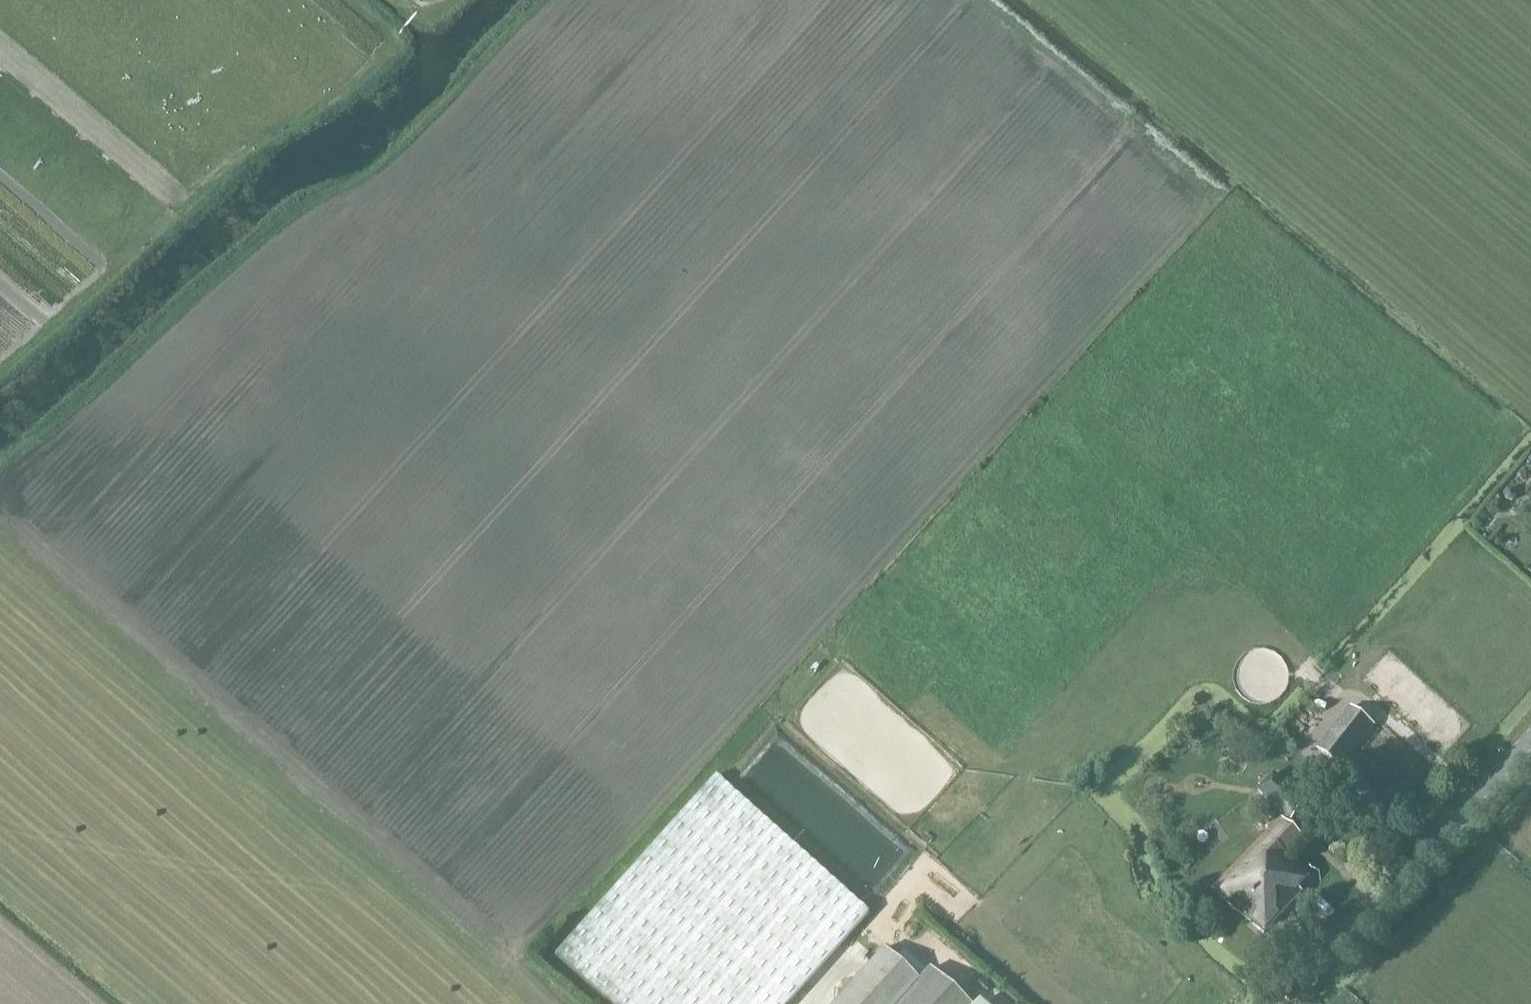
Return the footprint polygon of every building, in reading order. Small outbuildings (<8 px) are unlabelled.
[(1351,708),(1318,749),(1342,768),(1375,726),(1351,708)] [(1212,890),(1264,934),(1302,894),(1298,890),(1310,878),(1287,856),(1304,838),(1288,823),(1306,803),(1274,775),(1259,791),(1284,817),(1212,890)] [(716,778),(555,956),(609,1003),(788,1003),(869,914),(716,778)] [(930,971),(919,982),(884,950),(836,1003),(967,1003),(930,971)] [(1025,995),(1016,1003),(1034,1003),(1025,995)]
